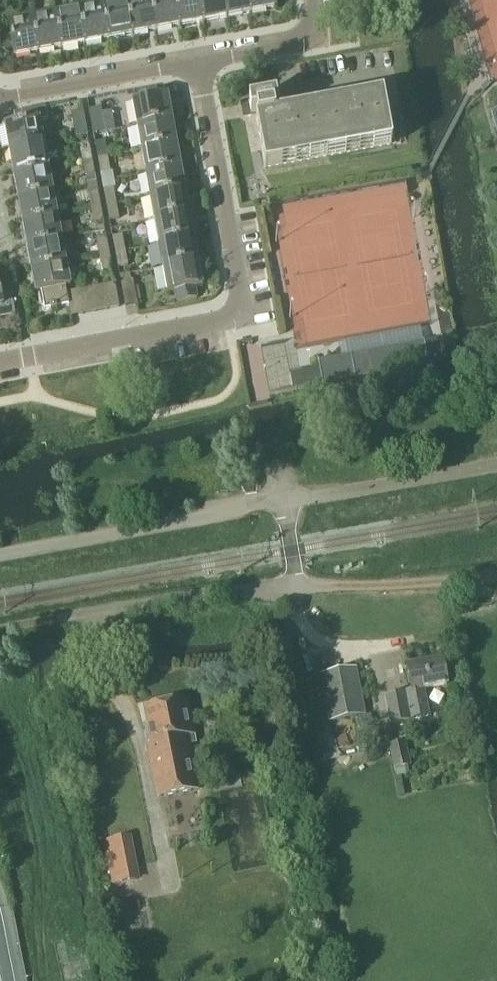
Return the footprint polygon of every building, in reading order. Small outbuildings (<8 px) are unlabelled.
[(127,2),(133,35),(156,30),(151,0),(140,0),(127,2)] [(156,30),(180,26),(175,0),(151,0),(156,30)] [(180,26),(203,21),(199,0),(175,0),(180,26)] [(203,21),(226,17),(223,0),(199,0),(203,21)] [(226,17),(250,13),(248,0),(223,0),(226,17)] [(250,13),(274,8),(273,0),(248,0),(250,13)] [(127,2),(103,7),(109,39),(133,35),(127,2)] [(103,7),(79,11),(85,43),(109,39),(103,7)] [(79,11),(55,16),(61,48),(85,43),(79,11)] [(55,16),(32,20),(38,52),(61,48),(55,16)] [(32,20),(8,25),(10,39),(0,41),(0,51),(14,57),(38,52),(32,20)] [(130,103),(135,127),(170,120),(166,96),(130,103)] [(274,99),(247,104),(249,116),(254,115),(265,170),(390,145),(380,97),(279,117),(274,99)] [(2,127),(7,151),(42,144),(38,122),(46,120),(43,108),(12,114),(14,125),(2,127)] [(99,109),(88,111),(92,133),(103,131),(99,109)] [(70,115),(74,137),(86,135),(81,112),(70,115)] [(135,127),(139,151),(175,144),(170,120),(135,127)] [(94,143),(97,159),(107,157),(104,141),(94,143)] [(7,151),(11,174),(46,168),(42,144),(7,151)] [(78,146),(81,162),(90,160),(88,144),(78,146)] [(139,151),(143,174),(179,167),(175,144),(139,151)] [(107,157),(97,159),(100,174),(110,173),(107,157)] [(90,160),(81,162),(84,177),(93,176),(90,160)] [(143,174),(148,198),(183,191),(179,167),(143,174)] [(11,174),(16,198),(51,191),(46,168),(11,174)] [(103,190),(105,205),(115,204),(112,188),(103,190)] [(16,198),(21,222),(56,215),(51,191),(16,198)] [(86,193),(89,209),(99,207),(96,191),(86,193)] [(148,198),(152,221),(188,215),(183,191),(148,198)] [(115,204),(105,205),(108,221),(118,219),(115,204)] [(99,207),(89,209),(92,224),(102,222),(99,207)] [(21,222),(25,245),(60,239),(56,215),(21,222)] [(152,221),(156,245),(192,238),(188,215),(152,221)] [(111,237),(114,253),(124,251),(121,235),(111,237)] [(95,240),(98,256),(108,254),(105,238),(95,240)] [(156,245),(161,269),(196,262),(192,238),(156,245)] [(25,245),(30,269),(65,262),(60,239),(25,245)] [(124,251),(114,253),(117,268),(127,267),(124,251)] [(108,254),(98,256),(101,272),(111,270),(108,254)] [(45,310),(67,305),(65,293),(64,287),(69,286),(65,262),(30,269),(34,293),(41,291),(42,295),(39,295),(41,305),(44,305),(45,310)] [(196,262),(161,269),(165,293),(173,292),(175,303),(196,299),(193,288),(201,287),(196,262)] [(131,282),(120,284),(124,307),(135,305),(131,282)] [(113,283),(101,286),(106,310),(118,308),(113,283)] [(101,286),(89,288),(94,312),(106,310),(101,286)] [(89,288),(77,290),(82,315),(94,312),(89,288)] [(12,316),(6,289),(0,290),(0,318),(12,316)] [(65,293),(67,305),(69,317),(82,315),(77,290),(65,293)] [(319,370),(321,386),(428,366),(424,341),(423,341),(423,343),(383,350),(383,349),(382,349),(382,350),(351,356),(351,355),(350,355),(350,356),(318,362),(318,361),(317,361),(319,370)] [(321,386),(319,370),(289,375),(292,391),(321,386)] [(411,692),(384,697),(390,724),(428,717),(423,690),(447,685),(441,660),(406,667),(411,692)] [(355,668),(320,675),(320,678),(329,723),(365,716),(355,668)] [(184,741),(192,739),(188,718),(184,719),(182,703),(145,711),(148,725),(145,726),(159,798),(194,791),(184,741)] [(405,742),(389,746),(391,757),(394,769),(398,768),(407,766),(410,766),(405,742)] [(279,764),(266,766),(268,774),(280,772),(279,764)] [(119,840),(105,843),(113,884),(135,880),(132,866),(124,867),(119,840)]
